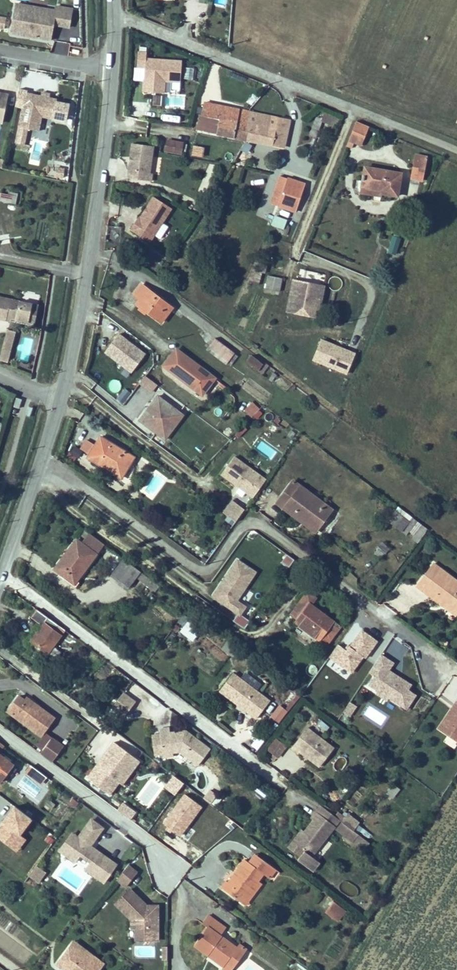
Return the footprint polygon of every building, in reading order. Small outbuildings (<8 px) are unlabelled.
[(71,28),(75,9),(59,7),(58,11),(19,4),(13,33),(52,40),(55,25),(71,28)] [(147,52),(139,52),(138,69),(137,78),(146,78),(145,92),(165,93),(165,81),(180,82),(182,61),(147,58),(147,52)] [(193,80),(195,66),(186,65),(184,79),(193,80)] [(3,122),(9,95),(0,93),(0,122),(3,122)] [(30,94),(23,128),(21,136),(19,144),(24,145),(26,137),(24,137),(25,128),(42,132),(45,116),(56,119),(60,100),(52,99),(53,95),(45,93),(44,97),(30,94)] [(161,105),(162,96),(155,95),(154,104),(161,105)] [(250,138),(254,112),(218,105),(208,102),(202,129),(250,138)] [(293,119),(254,112),(250,138),(289,145),(293,119)] [(335,126),(337,120),(318,113),(309,134),(316,137),(322,121),(335,126)] [(355,122),(348,141),(360,146),(367,127),(355,122)] [(175,134),(173,143),(188,145),(190,136),(175,134)] [(157,144),(136,141),(132,176),(155,179),(156,171),(154,171),(157,144)] [(205,148),(195,147),(193,156),(203,157),(205,148)] [(421,180),(423,157),(409,156),(407,179),(421,180)] [(56,168),(55,175),(65,177),(66,170),(56,168)] [(358,187),(379,190),(379,195),(394,197),(398,175),(361,168),(358,187)] [(273,203),(280,206),(290,176),(283,173),(273,203)] [(290,176),(280,206),(297,212),(307,182),(290,176)] [(379,195),(379,190),(358,187),(358,195),(378,198),(379,195)] [(0,192),(0,200),(16,203),(18,195),(0,192)] [(161,226),(171,211),(153,199),(139,221),(137,220),(130,232),(149,244),(161,226)] [(288,221),(275,215),(272,224),(284,229),(288,221)] [(160,241),(167,229),(161,226),(154,237),(160,241)] [(401,238),(393,237),(390,253),(397,255),(401,238)] [(128,251),(121,259),(130,265),(136,256),(128,251)] [(265,267),(256,264),(253,270),(264,273),(265,267)] [(282,280),(281,279),(268,276),(266,289),(276,291),(280,292),(282,280)] [(316,316),(323,288),(297,282),(290,309),(316,316)] [(161,323),(172,308),(143,285),(134,296),(140,301),(137,305),(161,323)] [(7,320),(8,318),(13,319),(29,322),(33,304),(0,297),(0,319),(7,320)] [(35,326),(39,305),(33,304),(29,322),(29,325),(35,326)] [(17,333),(7,330),(0,356),(0,360),(9,363),(17,333)] [(135,372),(148,355),(118,333),(106,351),(135,372)] [(224,362),(232,351),(210,335),(202,345),(224,362)] [(357,355),(321,340),(313,359),(348,374),(357,355)] [(204,396),(217,379),(176,348),(163,365),(204,396)] [(257,370),(264,362),(254,355),(250,352),(245,360),(257,370)] [(154,391),(159,384),(147,376),(142,383),(154,391)] [(186,415),(159,395),(141,421),(167,440),(186,415)] [(23,401),(17,398),(15,406),(21,408),(23,401)] [(217,405),(209,413),(216,420),(224,412),(217,405)] [(263,413),(253,405),(247,413),(257,421),(263,413)] [(90,471),(95,463),(123,480),(137,458),(102,437),(96,446),(87,440),(81,450),(75,446),(68,457),(90,471)] [(237,486),(241,488),(256,499),(268,481),(236,458),(224,476),(237,486)] [(316,532),(319,528),(334,509),(295,479),(277,503),(285,508),(316,532)] [(246,505),(251,499),(236,486),(231,493),(246,505)] [(245,510),(233,501),(225,513),(237,521),(245,510)] [(388,523),(420,542),(429,526),(397,508),(388,523)] [(376,527),(383,517),(373,510),(366,519),(376,527)] [(73,587),(103,547),(88,536),(82,544),(77,541),(53,573),(73,587)] [(382,541),(373,551),(380,558),(389,548),(382,541)] [(294,561),(287,556),(282,563),(289,568),(294,561)] [(256,571),(236,558),(211,596),(238,614),(234,620),(245,628),(250,621),(241,615),(247,606),(237,599),(256,571)] [(153,596),(159,588),(122,561),(111,577),(128,589),(134,582),(153,596)] [(456,613),(456,582),(432,564),(416,586),(424,592),(455,615),(456,613)] [(291,610),(299,616),(295,622),(326,645),(341,624),(310,602),(314,597),(308,592),(300,602),(298,601),(291,610)] [(37,610),(32,617),(43,624),(47,617),(37,610)] [(193,640),(201,629),(189,620),(181,631),(193,640)] [(47,653),(60,635),(44,622),(30,640),(47,653)] [(354,674),(377,641),(363,630),(352,647),(349,645),(346,650),(339,646),(330,657),(354,674)] [(369,688),(381,695),(379,697),(389,704),(391,701),(409,712),(419,696),(411,692),(415,686),(391,671),(396,664),(381,655),(369,675),(375,679),(369,688)] [(258,718),(271,700),(233,673),(220,691),(232,699),(239,705),(258,718)] [(123,692),(112,706),(125,715),(135,701),(123,692)] [(53,716),(38,704),(36,707),(26,700),(19,696),(8,711),(40,734),(53,716)] [(36,707),(38,704),(28,698),(26,700),(36,707)] [(354,706),(348,702),(342,713),(348,717),(354,706)] [(447,719),(440,731),(450,736),(456,741),(456,703),(447,719)] [(289,712),(280,706),(271,718),(279,724),(289,712)] [(308,729),(293,750),(300,755),(301,753),(322,768),(335,749),(308,729)] [(171,730),(161,732),(162,738),(165,756),(166,760),(175,758),(175,755),(182,753),(200,767),(212,751),(197,739),(195,742),(192,740),(194,738),(187,732),(172,735),(171,730)] [(39,752),(52,762),(63,745),(51,735),(39,752)] [(257,750),(265,741),(259,736),(251,745),(257,750)] [(157,757),(165,756),(162,738),(154,739),(157,757)] [(268,750),(276,757),(283,746),(275,740),(268,750)] [(140,762),(113,741),(95,763),(95,767),(86,777),(110,796),(119,785),(121,786),(140,762)] [(13,764),(0,755),(0,782),(13,764)] [(48,779),(32,767),(27,774),(43,786),(48,779)] [(184,784),(174,777),(166,788),(175,795),(184,784)] [(392,783),(385,793),(394,799),(401,789),(392,783)] [(204,798),(211,803),(217,794),(211,789),(204,798)] [(203,807),(184,795),(163,824),(182,837),(203,807)] [(137,813),(125,803),(118,811),(131,821),(137,813)] [(341,820),(322,806),(317,812),(312,819),(314,821),(305,833),(303,831),(290,849),(301,857),(305,851),(306,852),(299,861),(315,872),(321,863),(320,862),(313,857),(327,839),(336,826),(341,820)] [(15,807),(0,827),(0,840),(17,852),(26,840),(21,836),(33,821),(15,807)] [(346,813),(341,820),(352,828),(357,821),(346,813)] [(91,846),(95,840),(103,828),(92,820),(79,838),(73,833),(61,851),(67,855),(77,862),(82,855),(91,861),(87,869),(106,882),(118,864),(91,846)] [(352,828),(343,822),(337,829),(354,842),(360,834),(352,828)] [(368,840),(372,835),(359,825),(355,830),(368,840)] [(277,872),(258,857),(251,865),(250,865),(234,886),(229,884),(224,890),(247,907),(261,886),(260,884),(266,877),(271,881),(277,872)] [(40,884),(49,872),(40,866),(32,877),(40,884)] [(139,876),(130,868),(118,882),(127,890),(139,876)] [(149,908),(145,904),(132,891),(118,905),(134,922),(134,930),(138,930),(138,942),(160,942),(160,908),(149,908)] [(349,914),(335,902),(326,912),(340,924),(349,914)] [(239,940),(235,944),(219,932),(223,925),(209,914),(202,924),(205,926),(193,942),(210,955),(229,968),(246,944),(239,940)] [(102,963),(97,959),(88,953),(72,940),(69,943),(55,962),(64,969),(96,969),(102,963)]
